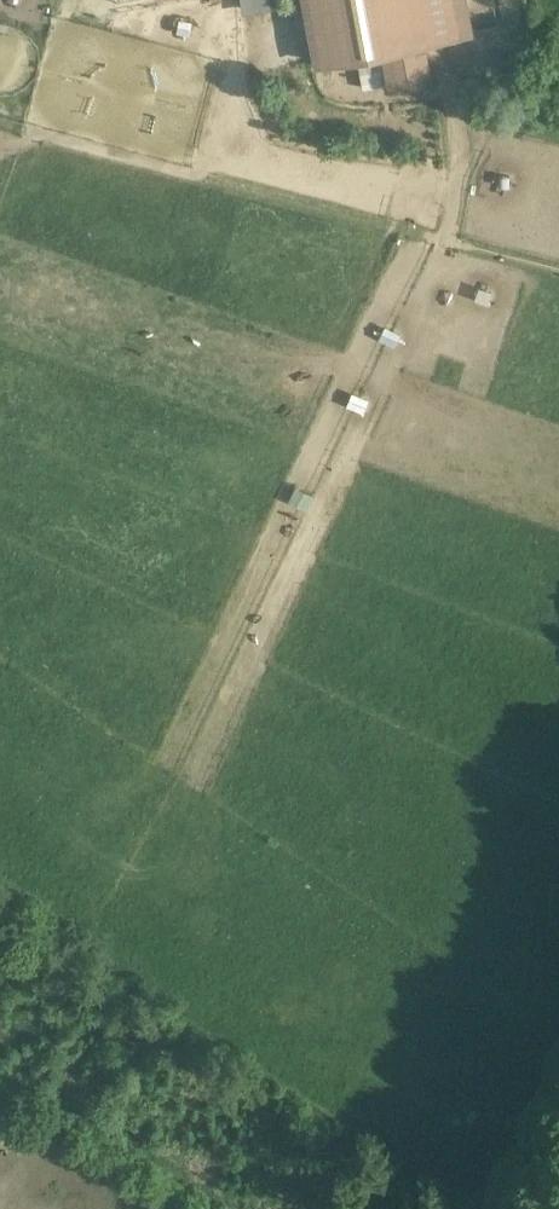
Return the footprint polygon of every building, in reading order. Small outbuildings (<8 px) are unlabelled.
[(243,10),(283,3),(283,0),(242,0),(243,10)] [(318,64),(421,46),(412,0),(306,0),(318,64)] [(421,46),(470,36),(464,0),(412,0),(421,46)] [(424,52),(385,60),(391,89),(430,81),(424,52)]
